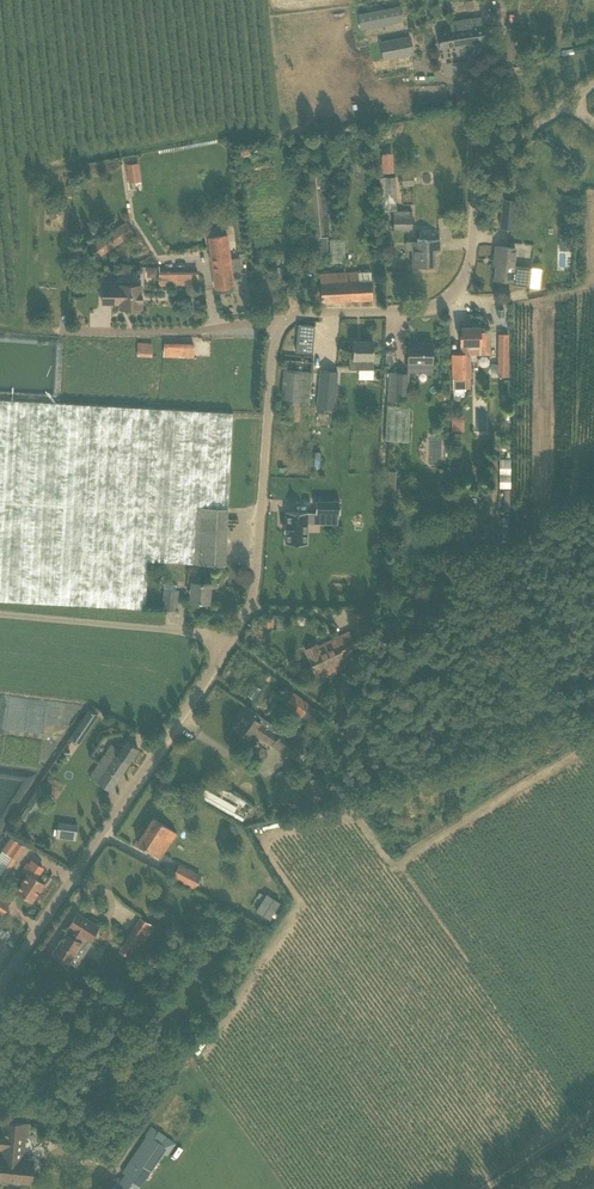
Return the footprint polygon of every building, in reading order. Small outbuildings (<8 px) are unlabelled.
[(362,28),(404,20),(401,4),(358,13),(362,28)] [(487,41),(484,24),(472,26),(471,19),(450,22),(451,30),(437,32),(440,48),(487,41)] [(411,36),(380,41),(383,61),(414,55),(411,36)] [(382,152),(383,172),(395,171),(394,152),(382,152)] [(138,162),(126,164),(129,182),(141,180),(138,162)] [(402,186),(414,185),(413,172),(401,173),(402,186)] [(500,228),(512,229),(515,200),(504,198),(500,228)] [(412,228),(412,216),(394,216),(394,228),(412,228)] [(97,258),(134,233),(126,222),(112,231),(111,230),(89,246),(97,258)] [(570,223),(560,223),(560,237),(569,237),(570,223)] [(307,229),(296,238),(305,248),(316,239),(307,229)] [(241,273),(239,257),(230,259),(227,235),(208,238),(215,289),(234,286),(232,274),(241,273)] [(345,261),(345,238),(329,238),(330,261),(345,261)] [(406,250),(412,250),(412,266),(433,266),(432,250),(440,250),(439,239),(420,239),(417,239),(417,240),(417,241),(406,241),(406,250)] [(513,266),(515,248),(496,246),(495,257),(497,257),(495,279),(511,280),(511,284),(529,287),(531,268),(513,266)] [(158,277),(158,267),(148,267),(147,277),(158,277)] [(198,271),(188,271),(188,284),(198,284),(198,271)] [(371,271),(358,272),(320,273),(320,284),(321,299),(321,301),(372,299),(371,271)] [(169,285),(169,272),(159,272),(159,285),(169,285)] [(141,309),(141,284),(141,283),(117,283),(117,285),(102,285),(102,303),(120,303),(120,308),(141,309)] [(298,324),(296,352),(312,353),(315,325),(298,324)] [(489,355),(489,344),(489,332),(480,332),(480,326),(461,327),(461,334),(460,334),(460,344),(461,344),(461,353),(452,354),(453,378),(471,377),(470,355),(489,355)] [(509,376),(509,333),(499,333),(498,376),(509,376)] [(373,369),(373,358),(373,341),(353,341),(353,358),(349,358),(349,369),(373,369)] [(153,342),(138,342),(137,356),(152,356),(153,342)] [(163,356),(195,356),(195,342),(163,342),(163,356)] [(432,372),(432,363),(432,343),(408,343),(408,363),(408,372),(432,372)] [(280,419),(299,420),(300,406),(308,407),(312,361),(285,360),(280,419)] [(337,371),(321,370),(317,408),(334,410),(337,371)] [(409,374),(396,373),(395,402),(409,403),(409,374)] [(221,412),(0,400),(0,600),(146,609),(148,561),(194,563),(197,506),(228,508),(233,412),(221,412)] [(385,440),(409,440),(411,405),(386,404),(385,440)] [(464,429),(463,417),(451,418),(452,430),(464,429)] [(509,488),(510,460),(500,460),(500,488),(509,488)] [(388,471),(387,500),(395,500),(396,471),(388,471)] [(307,544),(307,518),(320,518),(320,513),(339,513),(340,501),(316,501),(316,512),(286,512),(286,524),(284,524),(284,531),(286,531),(285,543),(307,544)] [(197,506),(194,563),(225,565),(228,508),(197,506)] [(209,602),(211,583),(200,582),(201,574),(188,573),(187,582),(192,582),(190,601),(209,602)] [(164,588),(163,596),(162,608),(176,609),(178,590),(164,588)] [(367,612),(354,612),(354,633),(367,633),(367,612)] [(338,645),(320,654),(316,644),(305,649),(309,659),(317,676),(323,673),(327,680),(344,672),(338,658),(357,650),(349,631),(335,638),(338,645)] [(319,708),(302,696),(301,698),(292,692),(283,705),(300,717),(301,716),(309,722),(319,708)] [(246,713),(235,728),(249,738),(254,732),(269,742),(275,733),(260,723),(260,722),(255,718),(258,713),(247,706),(243,711),(246,713)] [(89,710),(71,737),(79,742),(97,715),(89,710)] [(418,728),(425,747),(436,743),(428,724),(418,728)] [(282,728),(274,739),(293,752),(300,742),(282,728)] [(90,776),(110,790),(111,790),(138,749),(124,739),(118,749),(111,744),(90,776)] [(39,784),(34,792),(45,799),(47,801),(52,793),(39,784)] [(37,811),(41,805),(30,798),(26,804),(37,811)] [(152,851),(162,835),(167,827),(153,818),(137,842),(152,851)] [(238,830),(236,822),(228,825),(230,832),(238,830)] [(59,835),(73,837),(75,826),(61,824),(59,835)] [(24,846),(11,837),(0,854),(0,873),(3,875),(5,876),(24,846)] [(28,873),(16,891),(31,900),(43,883),(36,878),(40,872),(27,863),(22,870),(28,873)] [(202,876),(179,864),(172,877),(195,889),(202,876)] [(270,919),(281,902),(267,892),(255,910),(270,919)] [(0,896),(0,913),(1,914),(9,902),(0,896)] [(90,941),(99,927),(77,913),(70,925),(74,928),(69,935),(66,933),(54,952),(70,962),(82,943),(79,941),(82,936),(90,941)] [(129,956),(141,937),(133,931),(129,938),(131,939),(122,952),(129,956)] [(20,1176),(20,1181),(30,1182),(32,1159),(23,1158),(25,1136),(27,1136),(29,1124),(4,1122),(3,1132),(0,1132),(0,1174),(20,1176)] [(159,1158),(163,1151),(168,1154),(175,1143),(153,1128),(123,1172),(126,1174),(116,1188),(137,1188),(159,1158)] [(593,1179),(593,1158),(592,1154),(583,1158),(593,1179)] [(571,1188),(577,1188),(583,1186),(575,1171),(565,1176),(571,1188)]
